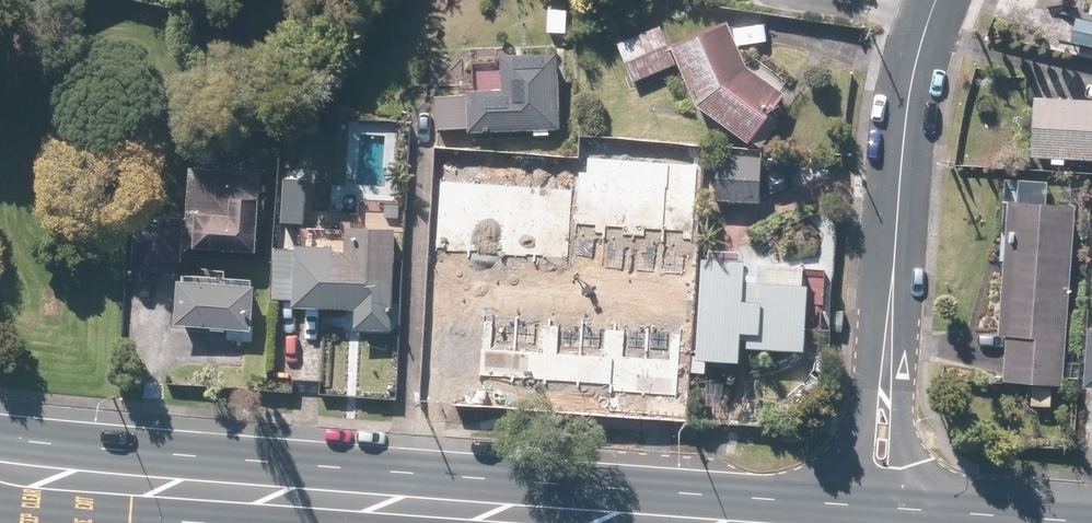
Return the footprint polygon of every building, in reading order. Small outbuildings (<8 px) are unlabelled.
[(1087,18),(1077,15),(1071,36),(1091,42),(1091,0),(1087,18)] [(678,67),(661,21),(616,38),(634,84),(678,67)] [(732,24),(674,47),(696,107),(749,147),(789,96),(750,68),(732,24)] [(437,98),(437,131),(562,132),(563,57),(505,57),(504,90),(471,90),(471,98),(437,98)] [(1031,101),(1029,160),(1091,162),(1091,103),(1031,101)] [(764,157),(716,155),(714,202),(762,205),(764,157)] [(610,162),(581,160),(576,224),(605,226),(610,162)] [(639,164),(610,162),(605,226),(635,228),(639,164)] [(668,166),(639,164),(635,228),(664,230),(668,166)] [(697,168),(668,166),(664,230),(693,233),(697,168)] [(267,175),(193,170),(187,248),(261,254),(267,175)] [(1074,205),(1047,204),(1049,182),(1007,180),(1004,234),(999,338),(1007,338),(1005,381),(1065,384),(1074,205)] [(441,183),(437,250),(470,252),(473,185),(441,183)] [(473,185),(470,252),(502,254),(506,187),(473,185)] [(506,187),(502,254),(535,255),(539,189),(506,187)] [(539,189),(535,255),(567,257),(571,191),(539,189)] [(133,229),(133,269),(161,269),(161,263),(185,264),(185,230),(133,229)] [(399,233),(351,231),(350,252),(300,249),(297,307),(356,310),(356,331),(394,332),(399,233)] [(742,365),(743,350),(807,354),(811,287),(803,286),(804,268),(756,265),(755,283),(747,283),(748,262),(705,259),(699,362),(742,365)] [(255,284),(184,280),(181,328),(252,332),(255,284)] [(517,315),(485,313),(480,374),(513,377),(517,315)] [(549,317),(517,315),(513,377),(545,379),(549,317)] [(582,320),(549,317),(545,379),(577,381),(582,320)] [(614,322),(582,320),(577,381),(610,383),(614,329),(614,322)] [(610,383),(610,392),(643,394),(647,331),(614,329),(610,383)] [(647,331),(643,394),(677,396),(680,332),(647,331)]
